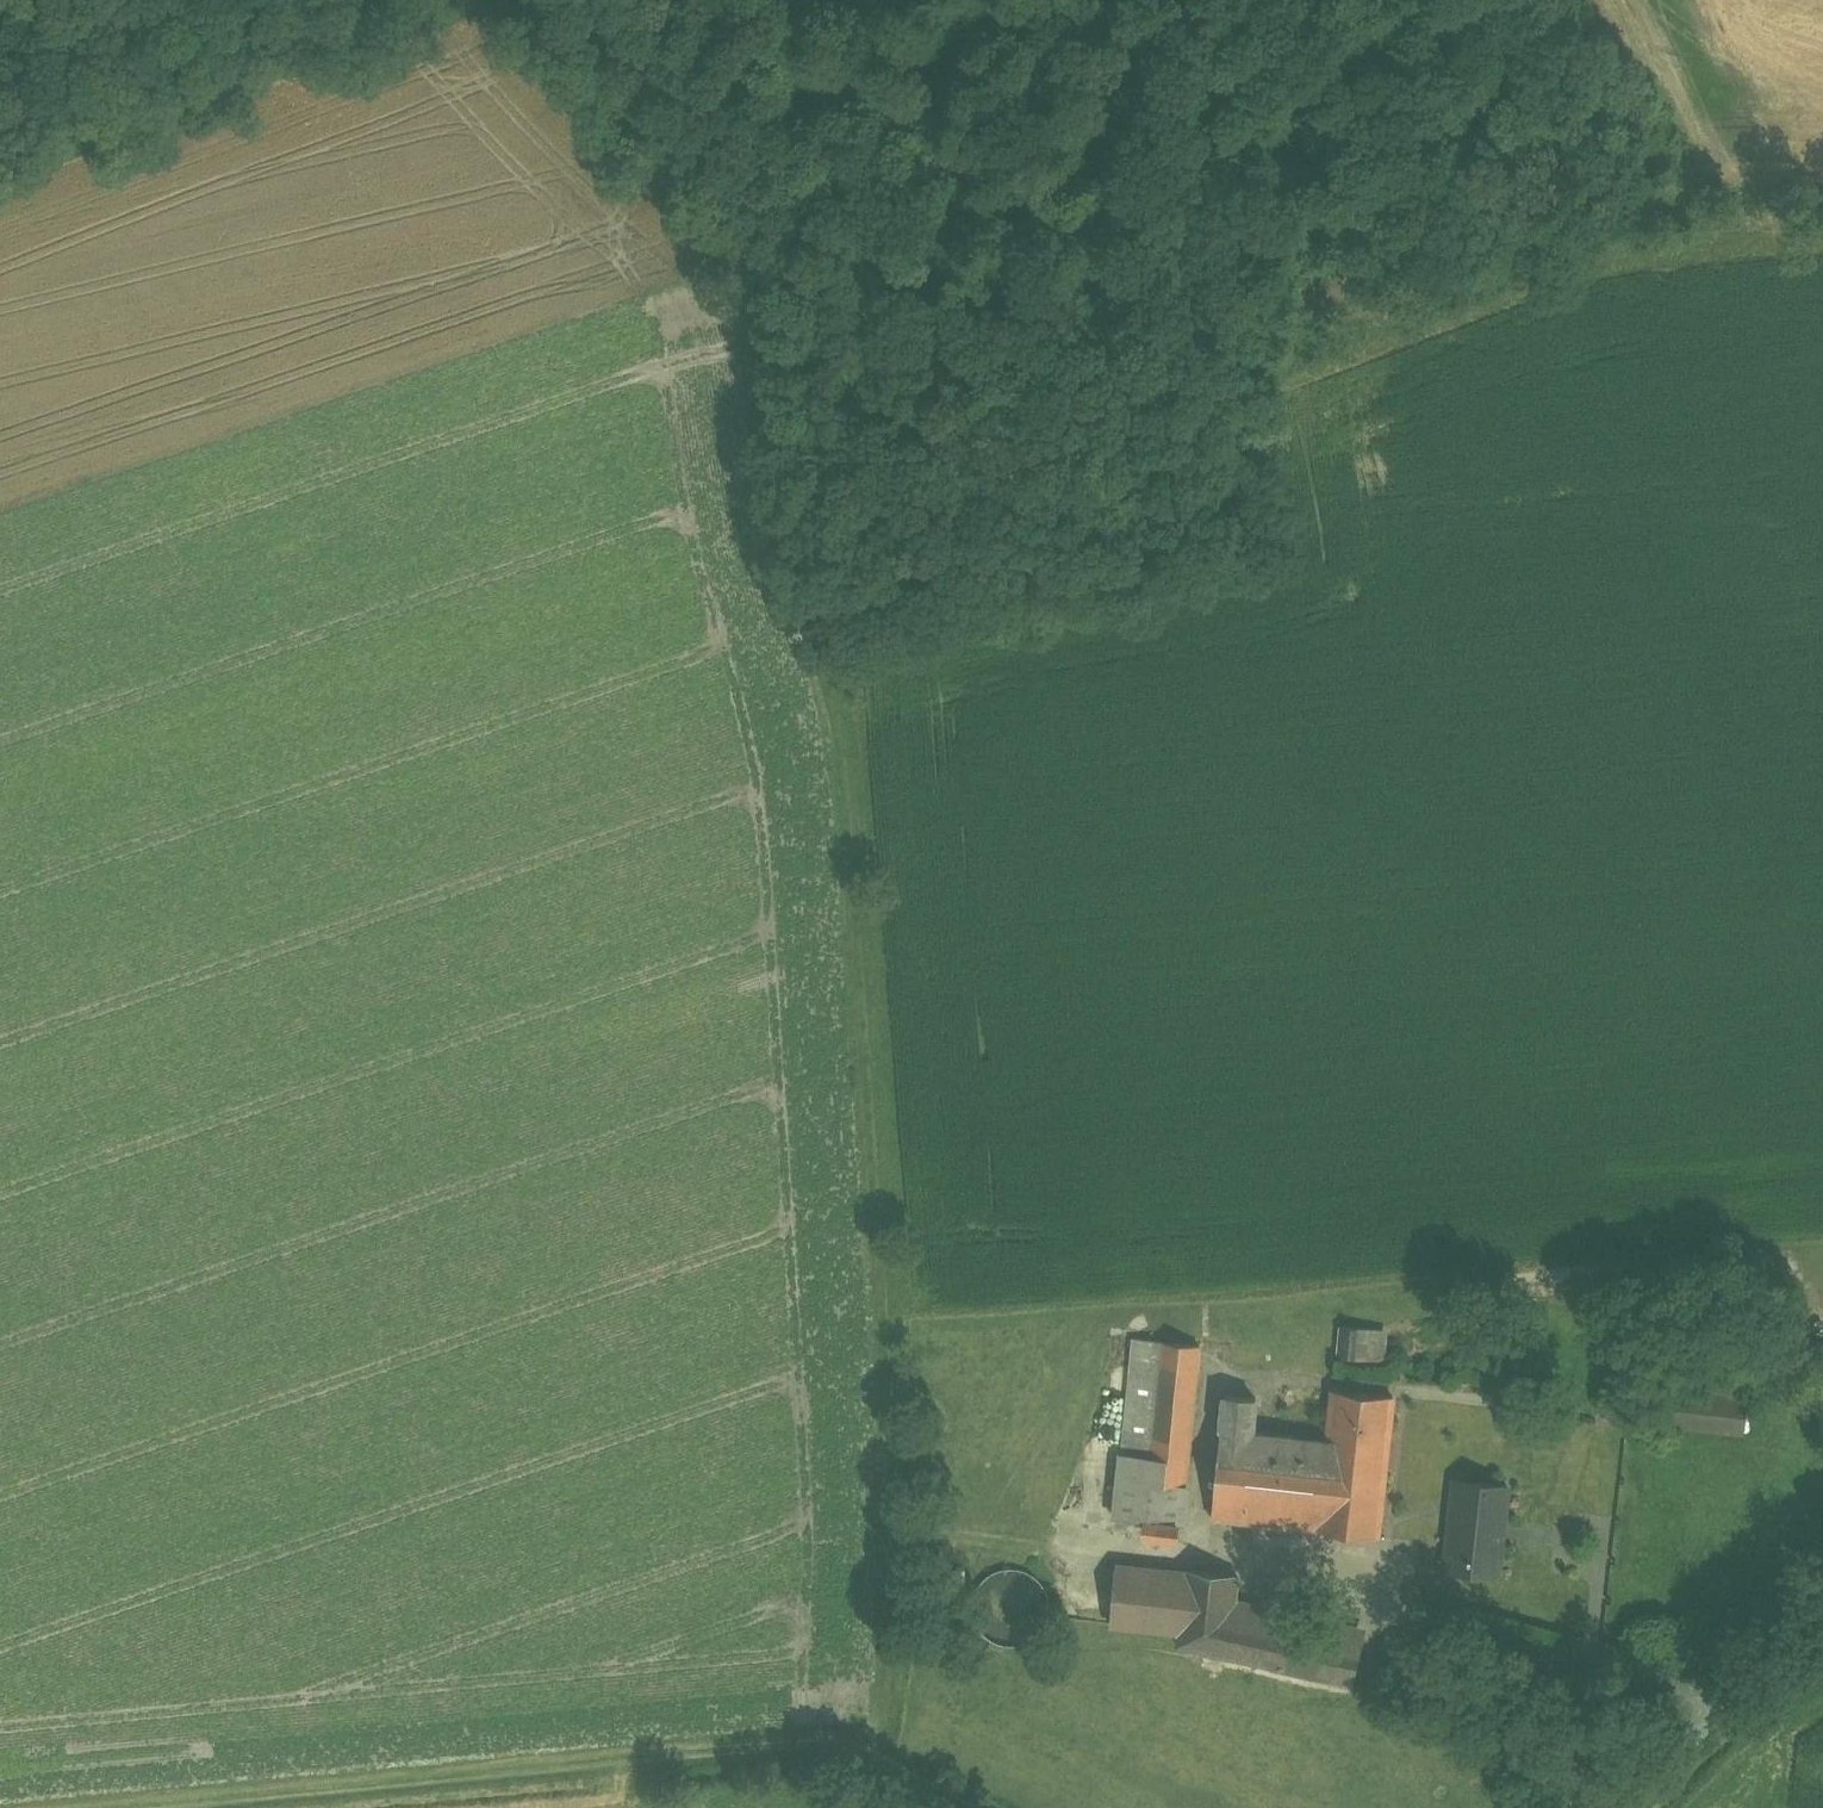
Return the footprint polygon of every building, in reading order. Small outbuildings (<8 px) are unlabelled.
[(1360,1326),(1358,1357),(1392,1359),(1393,1328),(1360,1326)] [(1201,1346),(1135,1339),(1117,1520),(1183,1526),(1201,1346)] [(1329,1439),(1277,1433),(1273,1463),(1385,1476),(1394,1395),(1335,1389),(1329,1439)] [(1277,1433),(1254,1430),(1257,1397),(1227,1394),(1213,1519),(1378,1537),(1385,1476),(1273,1463),(1277,1433)] [(1739,1404),(1672,1394),(1668,1418),(1735,1428),(1739,1404)] [(1453,1477),(1450,1571),(1513,1573),(1516,1479),(1453,1477)] [(1186,1573),(1117,1567),(1111,1624),(1180,1631),(1187,1571),(1186,1571),(1186,1573)] [(1239,1576),(1187,1571),(1180,1631),(1179,1646),(1354,1685),(1364,1641),(1236,1612),(1239,1576)]
